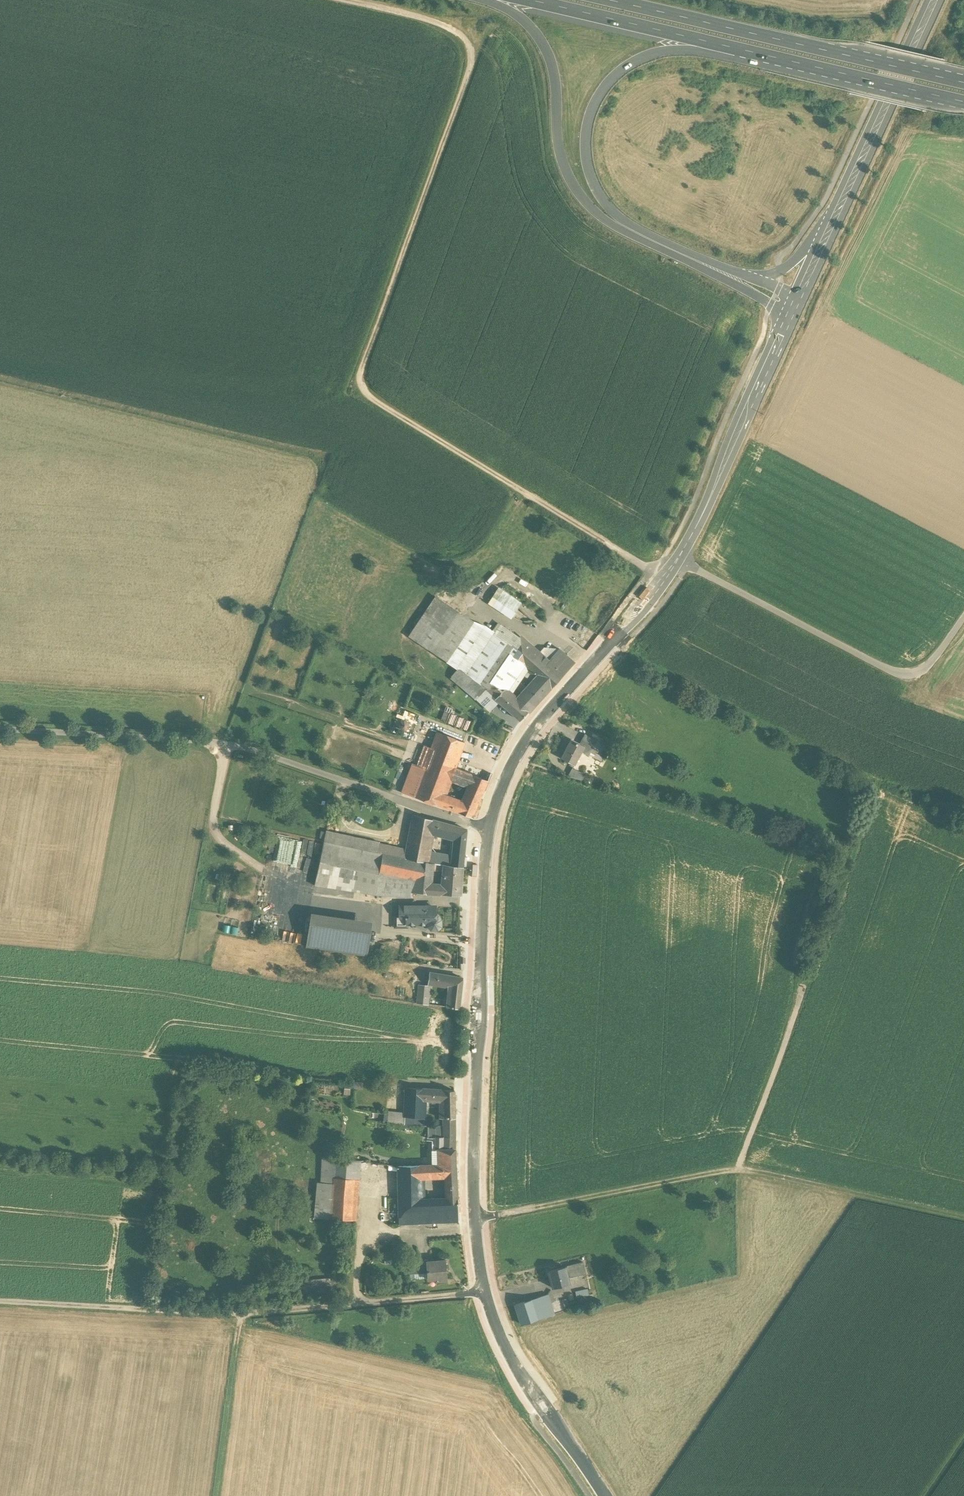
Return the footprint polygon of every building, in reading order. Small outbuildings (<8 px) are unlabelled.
[(494,707),(499,702),(495,699),(503,690),(511,698),(528,676),(526,673),(540,654),(517,634),(498,621),(491,629),(439,595),(410,637),(455,669),(450,674),(485,709),(490,704),(494,707)] [(535,613),(521,601),(513,611),(527,622),(535,613)] [(560,649),(549,662),(540,654),(526,673),(528,676),(531,673),(537,677),(534,681),(546,692),(574,662),(560,649)] [(534,681),(521,695),(533,706),(546,692),(534,681)] [(522,707),(511,698),(503,690),(495,699),(499,702),(520,721),(533,706),(527,701),(522,707)] [(412,733),(419,715),(405,710),(398,727),(412,733)] [(467,730),(471,721),(449,712),(445,722),(467,730)] [(436,733),(433,742),(456,750),(456,761),(463,744),(436,733)] [(596,741),(585,735),(580,744),(584,747),(581,752),(588,755),(589,755),(596,741)] [(565,749),(560,758),(574,766),(581,752),(584,747),(580,744),(571,739),(569,742),(566,749),(565,749)] [(608,747),(596,741),(589,755),(601,761),(608,747)] [(434,761),(454,768),(456,761),(456,750),(433,742),(429,752),(423,768),(430,771),(434,761)] [(423,768),(429,752),(425,751),(418,769),(422,771),(412,797),(420,799),(430,771),(423,768)] [(430,771),(420,799),(440,806),(443,798),(444,798),(449,781),(454,768),(434,761),(430,771)] [(481,778),(483,771),(456,761),(454,768),(481,778)] [(585,773),(572,767),(568,775),(582,780),(585,773)] [(454,768),(449,781),(453,782),(454,780),(473,787),(472,789),(471,793),(481,797),(484,789),(486,780),(481,778),(454,768)] [(483,771),(481,778),(486,780),(490,773),(483,771)] [(454,780),(453,782),(472,789),(473,787),(454,780)] [(471,793),(466,806),(444,798),(443,798),(440,806),(472,817),(481,797),(471,793)] [(406,859),(418,862),(419,852),(420,845),(421,837),(422,830),(425,818),(413,813),(407,848),(406,859)] [(440,822),(425,818),(422,830),(437,834),(440,822)] [(467,830),(440,822),(437,834),(455,839),(454,852),(464,853),(465,842),(467,830)] [(437,834),(422,830),(421,837),(420,845),(435,847),(437,834)] [(383,854),(406,859),(407,848),(325,831),(323,841),(383,854)] [(275,867),(290,868),(290,878),(312,880),(314,858),(315,858),(316,843),(278,839),(275,867)] [(383,854),(323,841),(319,863),(355,869),(351,890),(377,895),(380,873),(383,854)] [(435,847),(420,845),(419,852),(434,855),(435,847)] [(434,855),(419,852),(418,862),(433,864),(434,858),(434,855)] [(454,861),(434,858),(433,864),(444,865),(446,866),(463,868),(464,853),(454,852),(454,861)] [(383,854),(380,873),(413,880),(418,862),(406,859),(383,854)] [(413,880),(411,893),(428,894),(430,885),(432,868),(433,864),(418,862),(413,880)] [(463,868),(446,866),(443,885),(442,895),(461,896),(463,868)] [(411,893),(413,880),(380,873),(377,895),(411,898),(411,893)] [(430,885),(428,894),(442,895),(443,885),(430,885)] [(426,908),(426,909),(399,909),(399,917),(406,917),(406,924),(428,924),(428,926),(431,929),(437,929),(440,926),(440,920),(437,917),(436,917),(436,909),(434,909),(434,908),(433,907),(427,906),(426,908)] [(369,932),(310,924),(306,947),(366,956),(369,932)] [(282,930),(279,943),(287,945),(291,932),(282,930)] [(463,978),(431,973),(429,983),(447,986),(452,987),(449,1007),(459,1009),(463,978)] [(430,986),(420,985),(418,996),(417,996),(415,1004),(427,1005),(430,986)] [(352,1082),(345,1081),(344,1098),(351,1098),(352,1082)] [(364,1083),(357,1082),(356,1093),(363,1094),(364,1083)] [(425,1099),(426,1089),(405,1088),(404,1117),(424,1117),(425,1099)] [(454,1091),(426,1089),(425,1099),(439,1100),(444,1100),(444,1109),(455,1110),(454,1101),(454,1091)] [(455,1118),(455,1110),(444,1109),(444,1111),(444,1118),(447,1119),(455,1118)] [(385,1122),(404,1125),(404,1117),(386,1114),(385,1122)] [(423,1126),(424,1117),(404,1117),(404,1125),(423,1126)] [(443,1150),(443,1127),(423,1126),(423,1145),(430,1146),(430,1153),(438,1153),(438,1150),(443,1150)] [(455,1150),(455,1127),(447,1127),(443,1127),(443,1150),(455,1150)] [(443,1150),(438,1150),(438,1153),(438,1165),(421,1166),(421,1178),(422,1178),(446,1176),(446,1185),(456,1185),(455,1164),(455,1150),(443,1150)] [(360,1161),(323,1159),(321,1183),(334,1185),(335,1179),(355,1180),(359,1180),(360,1161)] [(421,1166),(398,1167),(399,1191),(422,1190),(422,1178),(421,1178),(421,1166)] [(355,1180),(335,1179),(334,1185),(331,1219),(352,1220),(355,1180)] [(334,1185),(321,1183),(317,1183),(314,1218),(331,1219),(334,1185)] [(456,1185),(446,1185),(447,1198),(457,1198),(456,1185)] [(422,1190),(399,1191),(400,1216),(400,1224),(426,1223),(425,1200),(422,1200),(422,1190)] [(400,1216),(399,1191),(380,1192),(381,1217),(400,1216)] [(447,1198),(425,1200),(426,1223),(435,1223),(435,1224),(438,1224),(438,1223),(448,1222),(448,1224),(451,1223),(451,1222),(459,1222),(457,1198),(447,1198)] [(427,1260),(418,1260),(419,1274),(427,1274),(426,1262),(427,1262),(427,1260)] [(427,1262),(426,1262),(427,1274),(428,1279),(437,1278),(437,1280),(447,1280),(445,1260),(427,1262)] [(582,1263),(565,1267),(567,1279),(584,1275),(582,1263)] [(565,1267),(548,1271),(550,1281),(551,1280),(553,1287),(569,1283),(567,1279),(565,1267)] [(588,1285),(573,1289),(574,1296),(589,1292),(588,1285)] [(548,1294),(532,1299),(538,1319),(554,1314),(548,1294)] [(532,1299),(516,1304),(522,1324),(538,1319),(532,1299)]
